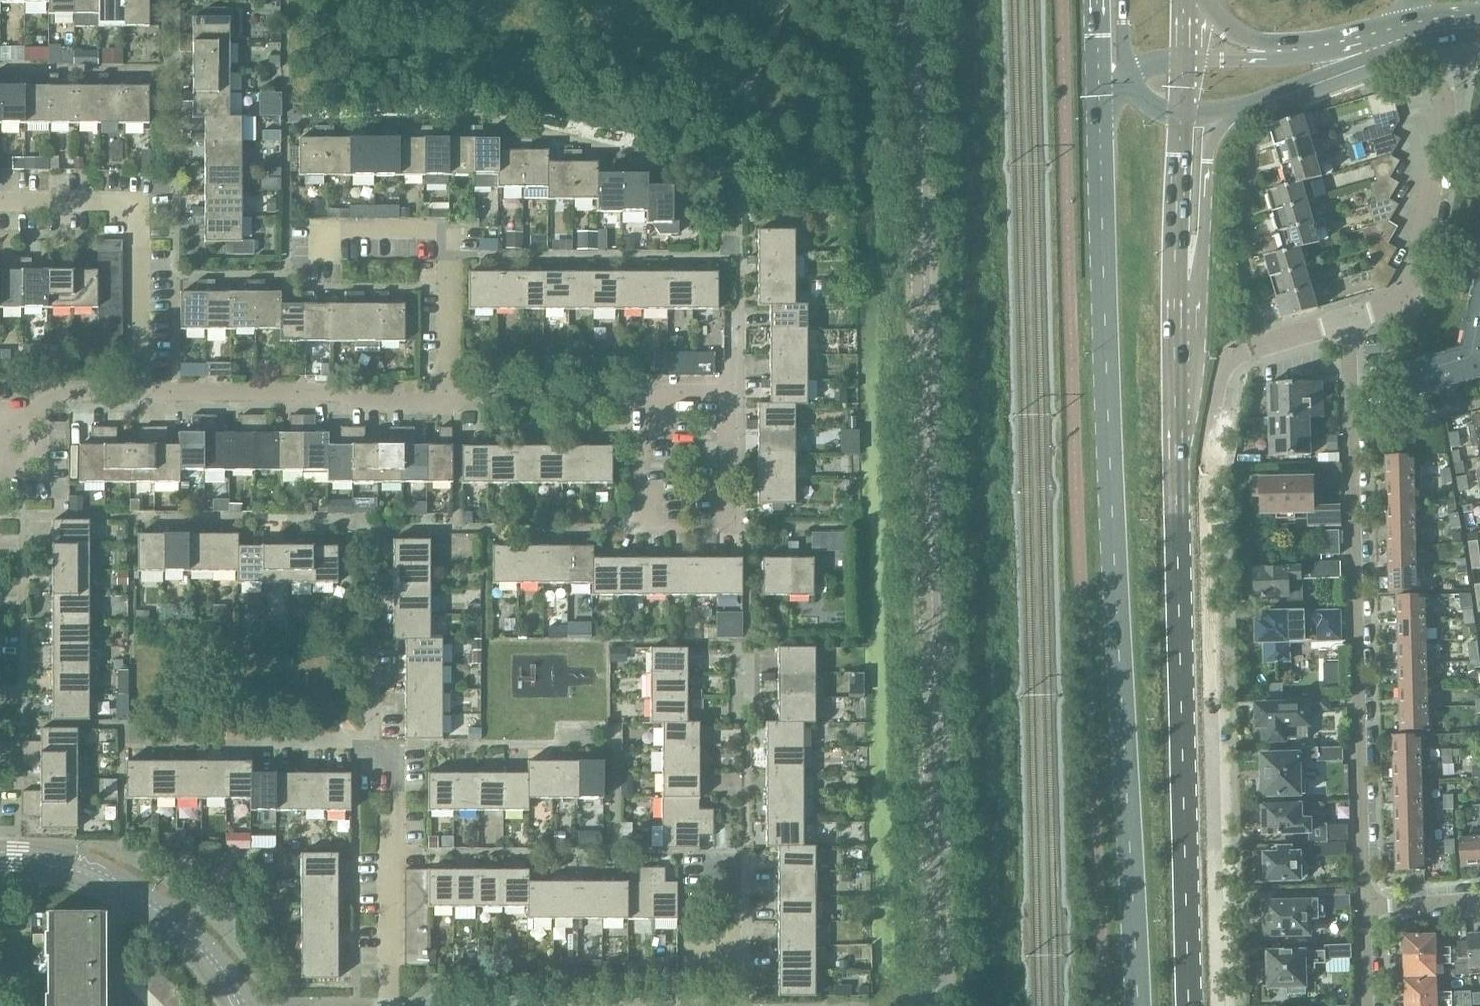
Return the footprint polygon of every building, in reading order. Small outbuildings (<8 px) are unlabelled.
[(74,15),(74,0),(49,0),(49,3),(49,15),(74,15)] [(99,27),(99,0),(74,0),(74,15),(74,27),(99,27)] [(123,0),(99,0),(99,27),(123,27),(123,0)] [(123,27),(148,27),(148,0),(123,0),(123,27)] [(180,34),(180,43),(230,43),(230,37),(236,37),(239,34),(239,15),(236,12),(226,12),(226,8),(207,8),(207,18),(192,18),(192,34),(180,34)] [(192,52),(192,67),(230,67),(230,43),(180,43),(180,52),(192,52)] [(10,47),(1,47),(1,61),(10,61),(10,47)] [(37,47),(37,61),(48,61),(49,47),(37,47)] [(101,48),(101,64),(123,64),(123,48),(101,48)] [(86,52),(86,64),(98,64),(98,52),(86,52)] [(279,55),(268,55),(269,67),(279,67),(279,55)] [(192,67),(192,92),(230,92),(230,67),(192,67)] [(24,123),(24,86),(8,86),(8,74),(0,74),(0,123),(24,123)] [(49,123),(74,123),(74,86),(58,86),(58,74),(49,74),(49,86),(49,123)] [(98,123),(123,124),(123,86),(108,86),(107,74),(99,74),(99,86),(98,86),(98,123)] [(24,123),(49,123),(49,86),(24,86),(24,123)] [(74,123),(98,123),(98,86),(74,86),(74,123)] [(123,86),(123,124),(149,124),(149,86),(123,86)] [(1367,97),(1373,117),(1397,110),(1391,90),(1367,97)] [(192,118),(204,118),(230,118),(230,117),(230,92),(192,92),(192,93),(180,93),(180,101),(192,101),(192,118)] [(260,104),(260,116),(280,116),(280,104),(260,104)] [(1373,117),(1379,137),(1392,134),(1399,120),(1400,120),(1397,110),(1373,117)] [(1269,126),(1275,147),(1310,136),(1318,134),(1312,113),(1304,115),(1304,116),(1269,126)] [(204,118),(204,142),(242,142),(242,117),(230,117),(230,118),(204,118)] [(299,176),(324,176),(324,126),(315,126),(315,138),(299,138),(299,147),(299,171),(299,176)] [(324,176),(349,176),(349,138),(333,138),(333,126),(324,126),(324,176)] [(349,176),(374,176),(374,126),(365,126),(365,138),(349,138),(349,176)] [(374,176),(399,176),(399,138),(383,138),(383,126),(374,126),(374,176)] [(399,176),(423,176),(423,126),(415,126),(415,138),(399,138),(399,176)] [(443,186),(449,185),(448,138),(432,138),(432,126),(423,126),(423,176),(443,176),(443,186)] [(454,176),(473,176),(473,126),(464,126),(464,138),(448,138),(449,185),(454,185),(454,176)] [(473,176),(498,176),(498,150),(498,138),(482,138),(482,126),(473,126),(473,176)] [(280,141),(280,132),(261,132),(261,141),(280,141)] [(1372,139),(1378,159),(1391,155),(1401,139),(1392,134),(1379,137),(1372,139)] [(1275,147),(1281,166),(1316,156),(1310,136),(1275,147)] [(498,188),(523,188),(523,138),(514,138),(514,150),(498,150),(498,176),(498,188)] [(523,200),(547,200),(547,188),(548,188),(548,162),(548,150),(531,150),(531,138),(523,138),(523,188),(523,200)] [(106,161),(124,161),(124,139),(106,139),(106,161)] [(204,142),(204,166),(242,167),(242,142),(204,142)] [(1361,142),(1349,146),(1353,160),(1365,157),(1361,142)] [(291,171),(299,171),(299,147),(291,147),(291,171)] [(547,200),(572,200),(572,150),(563,150),(563,162),(548,162),(548,188),(547,188),(547,200)] [(572,200),(597,200),(597,174),(598,174),(598,162),(581,162),(581,150),(572,150),(572,200)] [(1372,161),(1377,181),(1390,177),(1400,161),(1391,155),(1378,159),(1372,161)] [(1281,166),(1286,186),(1287,186),(1302,182),(1303,182),(1311,180),(1322,177),(1316,156),(1281,166)] [(82,157),(74,157),(74,169),(82,169),(82,157)] [(12,170),(25,170),(25,158),(12,158),(12,170)] [(25,158),(25,170),(49,170),(49,169),(49,158),(25,158)] [(58,158),(49,158),(49,169),(58,169),(58,158)] [(622,212),(647,212),(647,186),(648,186),(648,174),(631,174),(631,161),(622,161),(622,174),(622,212)] [(204,166),(203,191),(242,191),(242,167),(204,166)] [(597,212),(622,212),(622,174),(598,174),(597,174),(597,200),(597,212)] [(647,212),(647,224),(652,224),(659,234),(679,234),(679,224),(672,224),(672,186),(672,174),(663,174),(663,186),(648,186),(647,186),(647,212)] [(1371,183),(1377,203),(1390,199),(1399,183),(1390,177),(1377,181),(1371,183)] [(1267,192),(1273,212),(1308,202),(1306,193),(1314,190),(1311,180),(1303,182),(1302,182),(1287,186),(1286,186),(1267,192)] [(192,208),(192,216),(242,216),(242,191),(203,191),(203,208),(192,208)] [(276,198),(265,198),(265,212),(276,212),(276,198)] [(1370,205),(1376,225),(1389,221),(1399,205),(1390,199),(1377,203),(1370,205)] [(324,200),(309,200),(309,215),(324,215),(324,200)] [(1273,212),(1279,232),(1314,222),(1308,202),(1273,212)] [(454,205),(454,218),(462,218),(462,205),(454,205)] [(375,206),(375,218),(389,218),(390,206),(375,206)] [(409,207),(400,207),(400,217),(409,217),(409,207)] [(350,208),(326,208),(326,218),(350,218),(350,208)] [(423,218),(448,218),(448,209),(423,209),(423,218)] [(242,216),(192,216),(192,225),(204,225),(204,242),(225,242),(225,254),(254,254),(253,241),(242,240),(242,216)] [(1279,232),(1285,252),(1300,248),(1301,248),(1320,242),(1316,230),(1326,227),(1324,219),(1314,222),(1279,232)] [(1369,227),(1375,247),(1388,243),(1398,227),(1389,221),(1376,225),(1369,227)] [(757,230),(757,256),(795,256),(795,230),(757,230)] [(587,241),(577,241),(577,249),(596,249),(596,232),(587,232),(587,241)] [(546,235),(531,235),(531,247),(546,247),(546,235)] [(521,237),(506,237),(506,248),(521,247),(521,237)] [(598,237),(598,249),(607,249),(607,237),(598,237)] [(634,238),(624,238),(624,250),(634,250),(634,238)] [(497,239),(479,239),(479,250),(497,250),(497,239)] [(563,239),(563,250),(572,250),(572,239),(563,239)] [(122,240),(98,240),(98,252),(122,252),(122,240)] [(1368,249),(1374,269),(1387,265),(1397,248),(1388,243),(1375,247),(1368,249)] [(1265,257),(1271,278),(1306,268),(1301,248),(1300,248),(1285,252),(1265,257)] [(98,253),(98,265),(122,265),(122,253),(98,253)] [(757,256),(757,280),(795,281),(795,256),(757,256)] [(22,308),(22,259),(14,258),(14,271),(0,271),(0,308),(22,308)] [(22,308),(47,308),(47,271),(31,271),(31,258),(22,259),(22,308)] [(47,308),(73,308),(73,270),(72,270),(72,259),(63,259),(63,271),(47,271),(47,308)] [(544,260),(544,272),(544,310),(568,310),(568,272),(554,272),(554,260),(544,260)] [(98,265),(98,277),(122,277),(122,265),(98,265)] [(1387,265),(1374,269),(1368,271),(1374,291),(1386,288),(1396,270),(1387,265)] [(1271,278),(1277,298),(1312,288),(1306,268),(1271,278)] [(73,270),(73,308),(97,308),(97,270),(73,270)] [(494,310),(494,272),(469,272),(469,310),(494,310)] [(519,272),(494,272),(494,310),(519,310),(519,272)] [(544,272),(519,272),(519,310),(544,310),(544,272)] [(593,272),(568,272),(568,310),(593,310),(593,272)] [(619,272),(593,272),(593,310),(619,310),(619,272)] [(643,272),(619,272),(619,310),(643,310),(643,272)] [(668,272),(643,272),(643,310),(668,310),(668,272)] [(693,272),(668,272),(668,310),(693,310),(693,272)] [(718,272),(693,272),(693,310),(718,310),(718,272)] [(98,277),(98,289),(122,289),(122,277),(98,277)] [(180,330),(206,330),(206,280),(197,280),(197,292),(180,292),(180,330)] [(206,330),(231,330),(231,292),(215,292),(214,280),(206,280),(206,330)] [(231,330),(255,330),(255,280),(246,280),(246,292),(231,292),(231,330)] [(255,330),(279,330),(280,330),(280,304),(281,304),(281,292),(264,292),(264,280),(255,280),(255,330)] [(757,306),(769,306),(769,305),(795,305),(795,304),(803,304),(803,300),(795,300),(795,281),(757,280),(757,306)] [(1312,288),(1277,298),(1283,318),(1319,308),(1312,288)] [(98,289),(98,301),(122,301),(122,289),(98,289)] [(305,342),(330,342),(330,304),(313,304),(313,292),(305,292),(305,304),(305,342)] [(330,342),(354,342),(354,292),(345,292),(345,304),(330,304),(330,342)] [(354,292),(354,342),(354,352),(379,352),(379,342),(379,304),(363,304),(363,292),(354,292)] [(379,292),(379,304),(379,342),(404,342),(404,341),(415,341),(415,317),(404,317),(404,304),(388,304),(388,292),(379,292)] [(1465,351),(1473,380),(1479,378),(1479,300),(1475,299),(1472,316),(1467,315),(1464,332),(1468,333),(1465,351)] [(98,301),(98,313),(122,313),(122,301),(98,301)] [(279,342),(305,342),(305,304),(281,304),(280,304),(280,330),(279,330),(279,342)] [(769,305),(769,306),(769,330),(807,330),(807,304),(803,304),(795,304),(795,305),(769,305)] [(98,313),(98,325),(122,325),(122,313),(98,313)] [(98,325),(98,337),(122,337),(122,325),(98,325)] [(769,338),(769,355),(807,355),(807,330),(769,330),(763,330),(763,338),(769,338)] [(98,337),(98,349),(122,349),(122,337),(98,337)] [(667,338),(654,338),(654,352),(667,352),(667,338)] [(49,345),(49,358),(59,358),(59,346),(49,345)] [(122,349),(98,349),(98,361),(122,361),(122,349)] [(0,350),(0,360),(10,360),(10,350),(0,350)] [(1473,380),(1465,351),(1407,367),(1415,396),(1473,380)] [(667,352),(654,352),(654,376),(667,376),(667,352)] [(679,352),(667,352),(667,376),(678,376),(679,352)] [(690,352),(679,352),(678,376),(690,376),(690,352)] [(702,352),(690,352),(690,376),(702,376),(702,352)] [(714,352),(702,352),(702,376),(714,376),(714,352)] [(769,355),(769,380),(807,380),(807,355),(769,355)] [(180,365),(180,375),(190,375),(190,365),(180,365)] [(380,367),(370,367),(370,375),(380,375),(380,367)] [(1302,376),(1302,369),(1291,370),(1292,382),(1269,383),(1272,456),(1311,455),(1310,426),(1340,425),(1339,417),(1323,417),(1322,382),(1303,382),(1303,376),(1302,376)] [(857,379),(848,379),(849,387),(857,387),(857,379)] [(769,388),(769,404),(795,404),(795,405),(807,405),(807,380),(769,380),(764,380),(764,388),(769,388)] [(752,420),(752,429),(795,428),(795,405),(795,404),(769,404),(757,404),(757,420),(752,420)] [(1471,436),(1479,434),(1479,411),(1473,413),(1475,425),(1469,426),(1471,436)] [(179,471),(204,471),(204,415),(191,415),(191,433),(178,433),(178,445),(179,445),(179,471)] [(204,471),(228,471),(228,433),(216,433),(216,415),(204,415),(204,471)] [(228,471),(278,471),(278,433),(266,433),(266,415),(241,415),(241,433),(228,433),(228,471)] [(278,471),(303,471),(303,415),(290,415),(290,433),(278,433),(278,471)] [(303,471),(327,471),(328,471),(328,445),(328,433),(315,433),(315,415),(303,415),(303,471)] [(1259,425),(1250,425),(1250,435),(1259,435),(1259,425)] [(79,483),(104,483),(104,427),(92,427),(92,445),(79,445),(79,483)] [(104,483),(129,483),(129,445),(117,445),(117,427),(104,427),(104,483)] [(129,483),(154,483),(154,427),(142,427),(142,445),(129,445),(129,483)] [(179,483),(179,471),(179,445),(178,445),(167,445),(167,427),(154,427),(154,483),(179,483)] [(328,471),(327,471),(327,483),(352,483),(352,427),(340,427),(340,445),(328,445),(328,471)] [(365,427),(352,427),(352,483),(377,483),(377,445),(365,445),(365,427)] [(390,445),(377,445),(377,483),(402,483),(402,427),(390,427),(390,445)] [(414,427),(402,427),(402,483),(427,483),(427,445),(414,445),(414,427)] [(439,445),(427,445),(427,483),(452,483),(452,427),(439,427),(439,445)] [(757,438),(757,453),(795,453),(795,428),(752,429),(745,429),(745,438),(757,438)] [(1449,433),(1450,440),(1459,438),(1458,432),(1449,433)] [(1479,451),(1479,434),(1471,436),(1473,447),(1479,446),(1479,451)] [(1338,436),(1329,436),(1329,449),(1338,449),(1338,436)] [(562,484),(587,484),(587,446),(586,446),(586,437),(577,437),(577,446),(562,446),(562,484)] [(512,484),(538,484),(538,446),(535,446),(535,438),(528,438),(528,446),(512,446),(512,484)] [(1459,438),(1450,440),(1451,448),(1460,446),(1459,438)] [(487,484),(512,484),(512,446),(496,446),(496,440),(487,440),(487,446),(487,484)] [(462,484),(487,484),(487,446),(462,446),(462,484)] [(538,484),(562,484),(562,446),(538,446),(538,484)] [(587,446),(587,484),(612,484),(612,446),(587,446)] [(752,479),(757,479),(795,478),(795,453),(757,453),(757,470),(752,470),(752,479)] [(1386,456),(1387,478),(1422,477),(1422,467),(1415,467),(1414,455),(1386,456)] [(1463,460),(1454,462),(1456,474),(1465,473),(1463,460)] [(1441,469),(1442,477),(1451,475),(1449,467),(1441,469)] [(1311,479),(1310,473),(1300,473),(1283,474),(1283,480),(1264,481),(1264,482),(1253,482),(1253,495),(1264,495),(1264,512),(1277,512),(1277,525),(1296,524),(1296,518),(1310,518),(1310,525),(1339,525),(1339,506),(1321,507),(1320,493),(1336,493),(1336,492),(1312,492),(1312,479),(1311,479)] [(1451,475),(1442,477),(1443,484),(1452,483),(1451,475)] [(1457,476),(1458,484),(1467,483),(1466,475),(1457,476)] [(51,486),(70,487),(71,477),(51,476),(51,486)] [(1387,478),(1387,501),(1415,500),(1415,488),(1422,488),(1422,477),(1387,478)] [(795,478),(757,479),(757,504),(795,504),(795,478)] [(1467,483),(1458,484),(1459,492),(1468,490),(1467,483)] [(1455,497),(1446,499),(1448,509),(1457,508),(1455,497)] [(212,511),(229,512),(229,503),(229,500),(212,499),(212,511)] [(70,500),(70,512),(82,512),(82,500),(70,500)] [(1387,501),(1388,523),(1422,522),(1422,511),(1416,511),(1415,500),(1387,501)] [(452,502),(444,502),(444,513),(452,513),(452,502)] [(241,504),(229,503),(229,512),(241,512),(241,504)] [(1473,504),(1463,505),(1464,513),(1474,511),(1473,504)] [(472,511),(462,511),(462,522),(472,522),(472,511)] [(585,511),(573,511),(573,523),(585,523),(585,511)] [(616,511),(601,511),(601,524),(616,524),(616,511)] [(1449,514),(1450,521),(1459,520),(1458,512),(1449,514)] [(1459,520),(1450,521),(1452,529),(1461,527),(1459,520)] [(52,521),(52,546),(89,546),(89,521),(52,521)] [(1388,523),(1388,546),(1417,545),(1416,533),(1423,532),(1422,522),(1388,523)] [(138,572),(162,572),(163,526),(154,526),(154,534),(138,534),(138,572)] [(162,572),(186,572),(186,534),(172,534),(172,526),(163,526),(162,572)] [(1340,530),(1320,531),(1320,555),(1340,554),(1340,530)] [(237,572),(237,584),(263,584),(263,537),(263,531),(253,531),(253,539),(253,546),(238,546),(237,546),(237,572)] [(811,531),(811,550),(845,551),(845,531),(811,531)] [(1460,531),(1453,533),(1454,542),(1462,541),(1460,531)] [(1467,533),(1471,556),(1479,554),(1476,532),(1467,533)] [(186,572),(212,572),(212,534),(203,534),(186,534),(186,572)] [(212,572),(237,572),(237,546),(238,546),(238,534),(221,534),(212,534),(212,572)] [(445,534),(434,534),(434,546),(438,546),(445,546),(445,534)] [(272,537),(263,537),(263,584),(286,584),(286,546),(272,546),(272,537)] [(393,540),(393,565),(430,565),(430,540),(393,540)] [(798,542),(788,542),(788,558),(798,558),(798,542)] [(1388,546),(1389,568),(1424,568),(1424,556),(1417,556),(1417,545),(1388,546)] [(52,546),(52,571),(89,571),(89,546),(52,546)] [(312,546),(286,546),(286,584),(312,584),(312,546)] [(337,546),(312,546),(312,584),(337,584),(337,546)] [(493,584),(518,584),(518,546),(493,546),(493,584)] [(518,584),(543,584),(543,546),(518,546),(518,584)] [(543,584),(568,584),(568,546),(543,546),(543,584)] [(568,584),(592,584),(592,558),(593,558),(593,546),(568,546),(568,584)] [(1471,556),(1473,569),(1479,568),(1479,556),(1479,554),(1471,556)] [(348,558),(337,558),(337,570),(348,570),(348,558)] [(592,596),(617,596),(617,558),(593,558),(592,558),(592,584),(592,596)] [(617,596),(642,596),(642,558),(617,558),(617,596)] [(642,596),(666,596),(666,558),(642,558),(642,596)] [(666,596),(692,596),(692,558),(666,558),(666,596)] [(692,596),(717,596),(717,558),(692,558),(692,596)] [(717,558),(717,596),(742,596),(742,558),(717,558)] [(788,596),(788,558),(762,558),(762,603),(766,603),(767,596),(788,596)] [(798,558),(788,558),(788,596),(813,596),(813,558),(798,558)] [(1456,560),(1457,567),(1467,565),(1465,558),(1456,560)] [(1284,562),(1285,567),(1255,568),(1256,601),(1302,600),(1302,578),(1341,577),(1340,562),(1316,563),(1316,566),(1292,567),(1292,562),(1284,562)] [(393,565),(393,590),(430,590),(430,565),(393,565)] [(1467,565),(1457,567),(1458,574),(1468,573),(1467,565)] [(1424,568),(1389,568),(1389,591),(1418,590),(1417,578),(1424,578),(1424,568)] [(52,571),(52,596),(89,596),(89,571),(52,571)] [(393,590),(393,615),(430,615),(430,590),(393,590)] [(1462,594),(1463,601),(1471,600),(1470,593),(1462,594)] [(1397,595),(1398,618),(1432,617),(1432,607),(1426,608),(1426,595),(1397,595)] [(52,596),(52,621),(89,621),(89,596),(52,596)] [(1463,601),(1465,616),(1474,615),(1471,600),(1463,601)] [(1256,619),(1257,642),(1264,641),(1265,660),(1290,660),(1289,641),(1311,640),(1311,638),(1319,638),(1319,640),(1341,640),(1340,610),(1265,612),(1265,619),(1256,619)] [(148,612),(135,612),(135,622),(148,622),(148,612)] [(393,640),(405,640),(405,639),(430,639),(430,615),(393,615),(393,640)] [(1474,615),(1465,616),(1466,624),(1475,623),(1474,615)] [(1398,618),(1398,640),(1427,640),(1427,628),(1433,628),(1432,617),(1398,618)] [(514,618),(505,618),(505,630),(515,630),(514,618)] [(274,620),(263,620),(263,634),(274,633),(274,620)] [(52,621),(52,646),(89,646),(89,621),(52,621)] [(249,626),(249,634),(255,634),(261,634),(261,621),(254,621),(249,626)] [(1466,624),(1462,625),(1464,638),(1476,636),(1475,623),(1466,624)] [(567,626),(548,626),(548,638),(567,638),(567,626)] [(643,629),(629,629),(629,638),(643,638),(643,629)] [(398,656),(398,664),(442,664),(442,639),(430,639),(405,639),(405,640),(405,655),(398,656)] [(1398,640),(1399,663),(1433,662),(1433,651),(1427,652),(1427,640),(1398,640)] [(1468,642),(1470,661),(1479,659),(1477,641),(1468,642)] [(52,646),(52,670),(89,670),(89,646),(52,646)] [(650,648),(650,673),(687,673),(687,648),(650,648)] [(777,648),(777,673),(815,673),(815,648),(777,648)] [(472,658),(470,658),(470,663),(480,663),(480,650),(472,650),(472,658)] [(122,659),(113,660),(113,669),(122,669),(122,659)] [(1470,661),(1471,669),(1479,668),(1479,664),(1479,659),(1470,661)] [(1399,663),(1400,685),(1428,685),(1428,673),(1434,673),(1433,662),(1399,663)] [(405,674),(405,689),(442,689),(442,664),(398,664),(398,673),(405,674)] [(52,670),(52,694),(89,694),(89,670),(52,670)] [(1472,672),(1473,683),(1479,682),(1479,673),(1479,670),(1472,672)] [(650,673),(650,698),(687,698),(687,673),(650,673)] [(777,673),(777,697),(815,697),(815,673),(777,673)] [(1282,684),(1270,684),(1271,695),(1282,695),(1282,684)] [(1400,685),(1400,708),(1434,707),(1434,696),(1428,696),(1428,685),(1400,685)] [(405,689),(405,714),(442,714),(442,689),(405,689)] [(689,689),(689,697),(700,697),(700,689),(689,689)] [(89,694),(52,694),(52,720),(89,720),(89,694)] [(777,697),(777,722),(777,723),(803,723),(815,723),(815,697),(777,697)] [(1329,708),(1328,697),(1308,698),(1308,697),(1258,698),(1259,709),(1259,725),(1265,725),(1265,731),(1265,738),(1303,737),(1302,723),(1309,723),(1309,709),(1329,708)] [(650,724),(662,724),(662,723),(687,723),(687,722),(687,698),(650,698),(650,724)] [(690,700),(691,710),(704,709),(703,700),(690,700)] [(1434,707),(1400,708),(1401,730),(1429,730),(1429,718),(1435,717),(1434,707)] [(442,714),(405,714),(405,739),(442,739),(442,714)] [(662,724),(662,748),(699,748),(710,749),(711,739),(699,739),(699,722),(687,722),(687,723),(662,723),(662,724)] [(766,722),(766,747),(803,747),(803,723),(777,723),(777,722),(766,722)] [(467,728),(467,739),(480,739),(480,728),(467,728)] [(22,741),(22,754),(77,754),(77,729),(40,729),(40,741),(22,741)] [(1393,735),(1393,758),(1428,757),(1428,747),(1422,747),(1421,735),(1393,735)] [(766,747),(766,772),(803,772),(803,747),(766,747)] [(1344,760),(1343,747),(1319,748),(1274,749),(1274,753),(1262,754),(1263,779),(1260,781),(1260,790),(1263,792),(1263,794),(1300,794),(1300,793),(1306,792),(1305,767),(1300,767),(1300,764),(1300,758),(1318,758),(1318,761),(1344,760)] [(662,748),(662,772),(699,772),(699,748),(662,748)] [(1442,749),(1442,757),(1452,757),(1452,749),(1442,749)] [(40,766),(40,779),(77,779),(77,754),(22,754),(22,766),(40,766)] [(151,799),(176,799),(176,754),(167,754),(167,761),(151,761),(151,799)] [(176,799),(201,799),(201,761),(185,761),(185,754),(176,754),(176,799)] [(1393,758),(1394,780),(1422,780),(1422,768),(1428,768),(1428,757),(1393,758)] [(126,799),(151,799),(151,761),(126,761),(126,799)] [(201,799),(226,799),(226,761),(201,761),(201,799)] [(226,799),(250,799),(250,773),(251,773),(251,761),(226,761),(226,799)] [(527,761),(527,773),(528,773),(528,799),(552,799),(552,761),(527,761)] [(577,761),(552,761),(552,799),(577,799),(577,761)] [(603,761),(577,761),(577,799),(602,799),(603,761)] [(325,764),(325,773),(325,811),(350,811),(350,773),(334,773),(334,764),(325,764)] [(662,772),(662,797),(699,797),(699,772),(662,772)] [(766,772),(766,798),(803,798),(803,772),(766,772)] [(250,799),(250,811),(275,811),(275,773),(251,773),(250,773),(250,799)] [(300,773),(275,773),(275,811),(300,811),(300,773)] [(325,773),(300,773),(300,811),(325,811),(325,773)] [(454,811),(454,773),(428,773),(428,811),(454,811)] [(479,773),(454,773),(454,811),(479,811),(479,773)] [(503,773),(479,773),(479,811),(503,811),(503,773)] [(527,773),(503,773),(503,811),(528,811),(528,799),(528,773),(527,773)] [(22,791),(22,804),(77,804),(77,779),(40,779),(40,791),(22,791)] [(118,779),(104,779),(104,792),(118,792),(118,779)] [(1394,780),(1395,803),(1430,802),(1429,791),(1423,791),(1422,780),(1394,780)] [(1443,794),(1443,802),(1454,801),(1453,793),(1443,794)] [(662,797),(662,822),(713,822),(713,809),(699,809),(699,797),(662,797)] [(766,798),(766,822),(803,822),(803,798),(766,798)] [(1395,803),(1395,825),(1423,825),(1423,813),(1430,813),(1430,802),(1395,803)] [(77,804),(22,804),(22,816),(40,816),(40,829),(77,829),(77,804)] [(1311,840),(1311,841),(1349,840),(1349,825),(1325,825),(1325,824),(1310,825),(1310,819),(1301,819),(1301,804),(1264,805),(1263,807),(1262,807),(1263,823),(1264,823),(1264,832),(1310,831),(1310,840),(1311,840)] [(105,807),(105,819),(115,819),(115,807),(105,807)] [(713,822),(662,822),(662,848),(699,848),(699,835),(713,835),(713,822)] [(766,847),(777,847),(777,846),(803,846),(803,822),(766,822),(766,847)] [(631,823),(621,823),(621,835),(631,835),(631,823)] [(1395,825),(1396,848),(1431,847),(1431,836),(1424,837),(1423,825),(1395,825)] [(554,831),(553,841),(565,842),(566,832),(554,831)] [(1472,831),(1473,837),(1460,838),(1462,867),(1479,865),(1479,831),(1472,831)] [(578,832),(578,842),(590,842),(590,832),(578,832)] [(550,833),(540,833),(540,843),(550,843),(550,833)] [(173,834),(162,834),(163,846),(174,846),(173,834)] [(239,834),(239,849),(250,849),(250,834),(239,834)] [(1444,836),(1445,846),(1456,846),(1456,835),(1444,836)] [(437,836),(428,836),(428,847),(437,847),(437,836)] [(274,837),(263,837),(263,848),(274,848),(274,837)] [(176,838),(176,849),(193,849),(193,838),(176,838)] [(218,838),(208,838),(208,848),(218,848),(218,838)] [(1312,843),(1313,856),(1346,855),(1346,842),(1312,843)] [(777,846),(777,847),(777,870),(815,870),(815,846),(803,846),(777,846)] [(1262,876),(1266,878),(1267,880),(1305,879),(1309,875),(1309,865),(1304,861),(1304,852),(1291,853),(1291,847),(1274,848),(1274,853),(1266,854),(1266,864),(1262,867),(1260,871),(1262,876)] [(1431,847),(1396,848),(1396,870),(1424,870),(1424,857),(1431,857),(1431,847)] [(273,853),(263,853),(263,862),(273,862),(273,853)] [(300,853),(300,880),(338,880),(338,853),(300,853)] [(639,882),(627,882),(627,919),(653,919),(652,867),(639,868),(639,882)] [(665,867),(652,867),(653,919),(677,919),(677,882),(665,882),(665,867)] [(428,870),(404,870),(404,882),(428,882),(428,870)] [(428,894),(428,906),(428,907),(453,907),(453,870),(428,870),(428,882),(428,894)] [(478,870),(453,870),(453,907),(478,907),(478,870)] [(503,870),(478,870),(478,907),(503,907),(503,870)] [(528,870),(503,870),(503,907),(527,907),(528,907),(528,882),(528,870)] [(777,870),(777,895),(815,895),(815,870),(777,870)] [(593,881),(578,881),(578,919),(582,919),(602,919),(602,876),(602,875),(593,875),(593,881)] [(611,876),(602,876),(602,919),(627,919),(627,882),(611,881),(611,876)] [(300,880),(300,904),(338,904),(338,880),(300,880)] [(553,881),(528,882),(528,907),(527,907),(527,919),(553,919),(553,881)] [(578,881),(553,881),(553,919),(578,919),(578,881)] [(428,882),(404,882),(404,894),(428,894),(428,882)] [(259,892),(259,903),(263,903),(275,903),(275,894),(269,894),(269,892),(259,892)] [(428,894),(404,894),(404,906),(428,906),(428,894)] [(777,895),(778,921),(815,921),(815,895),(777,895)] [(1351,909),(1350,895),(1280,896),(1280,902),(1265,902),(1265,920),(1261,920),(1261,932),(1265,932),(1265,935),(1310,934),(1310,917),(1327,917),(1326,904),(1330,904),(1334,910),(1351,909)] [(300,904),(300,929),(338,930),(338,904),(300,904)] [(404,917),(428,917),(428,907),(428,906),(404,906),(404,917)] [(46,1005),(100,1005),(100,913),(46,913),(46,934),(46,944),(46,1005)] [(404,929),(428,929),(428,917),(404,917),(404,929)] [(778,921),(778,945),(823,945),(823,941),(815,941),(815,921),(778,921)] [(300,929),(300,954),(338,954),(338,930),(300,929)] [(404,941),(428,941),(428,929),(404,929),(404,941)] [(1479,966),(1479,931),(1479,935),(1469,936),(1471,966),(1479,966)] [(36,934),(33,934),(33,944),(46,944),(46,934),(36,934)] [(1405,948),(1405,956),(1452,955),(1452,947),(1437,948),(1437,935),(1405,935),(1405,939),(1403,941),(1403,945),(1405,948)] [(404,953),(428,953),(428,951),(428,941),(404,941),(404,953)] [(1458,941),(1458,951),(1469,951),(1469,941),(1458,941)] [(1325,944),(1325,950),(1269,952),(1269,969),(1262,969),(1262,986),(1270,986),(1287,986),(1287,993),(1305,993),(1305,968),(1315,968),(1315,963),(1325,963),(1325,958),(1352,958),(1352,944),(1325,944)] [(778,945),(778,970),(815,970),(815,950),(823,950),(823,945),(778,945)] [(404,965),(428,965),(428,964),(428,953),(404,953),(404,965)] [(338,954),(300,954),(300,978),(338,978),(338,954)] [(1452,955),(1405,956),(1406,965),(1404,967),(1404,972),(1406,974),(1406,977),(1438,977),(1438,964),(1452,963),(1452,955)] [(671,961),(654,961),(654,973),(671,973),(671,961)] [(815,970),(778,970),(778,996),(815,996),(815,970)] [(1406,1001),(1453,1000),(1471,1000),(1470,992),(1438,992),(1438,980),(1406,980),(1406,984),(1404,986),(1404,990),(1406,992),(1406,1001)] [(1470,992),(1471,1000),(1472,1000),(1474,1000),(1474,1004),(1479,1004),(1479,992),(1470,992)]
